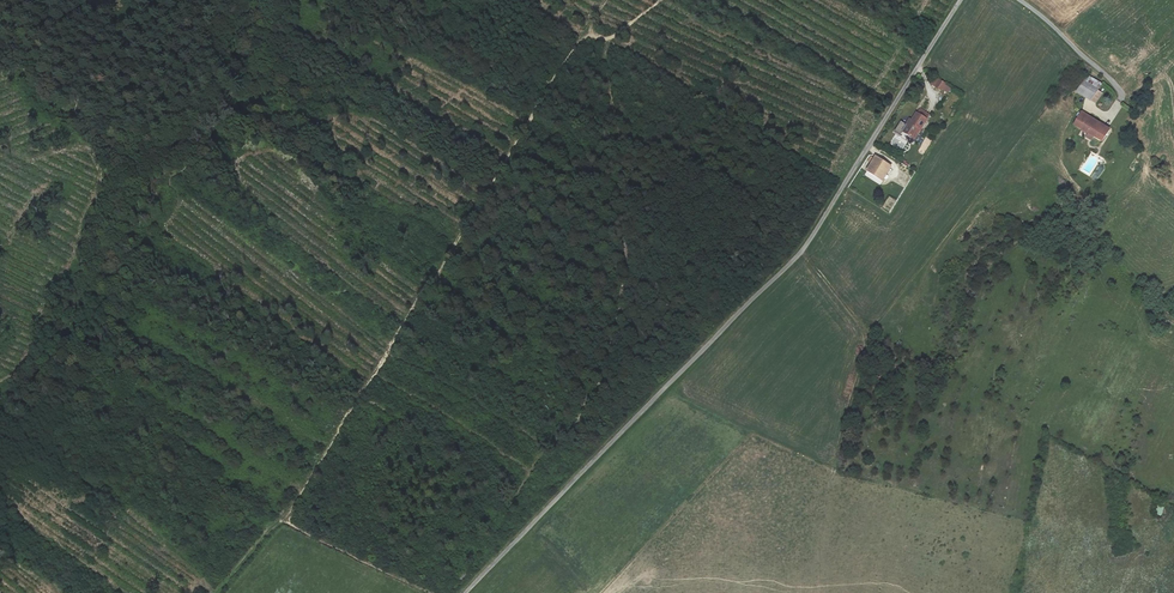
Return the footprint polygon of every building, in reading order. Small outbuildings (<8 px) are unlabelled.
[(1096,103),(1102,93),(1097,89),(1101,82),(1088,75),(1083,81),(1077,90),(1096,103)] [(931,83),(947,93),(951,86),(935,77),(931,83)] [(909,117),(905,124),(900,121),(895,130),(900,133),(901,131),(915,139),(930,114),(920,108),(918,113),(915,111),(911,119),(909,117)] [(1102,141),(1110,129),(1082,111),(1074,123),(1102,141)] [(895,134),(890,144),(902,150),(907,141),(895,134)] [(918,153),(924,156),(931,140),(925,137),(918,153)] [(867,170),(882,178),(890,165),(876,156),(867,170)] [(1154,514),(1160,517),(1164,508),(1158,505),(1154,514)]
